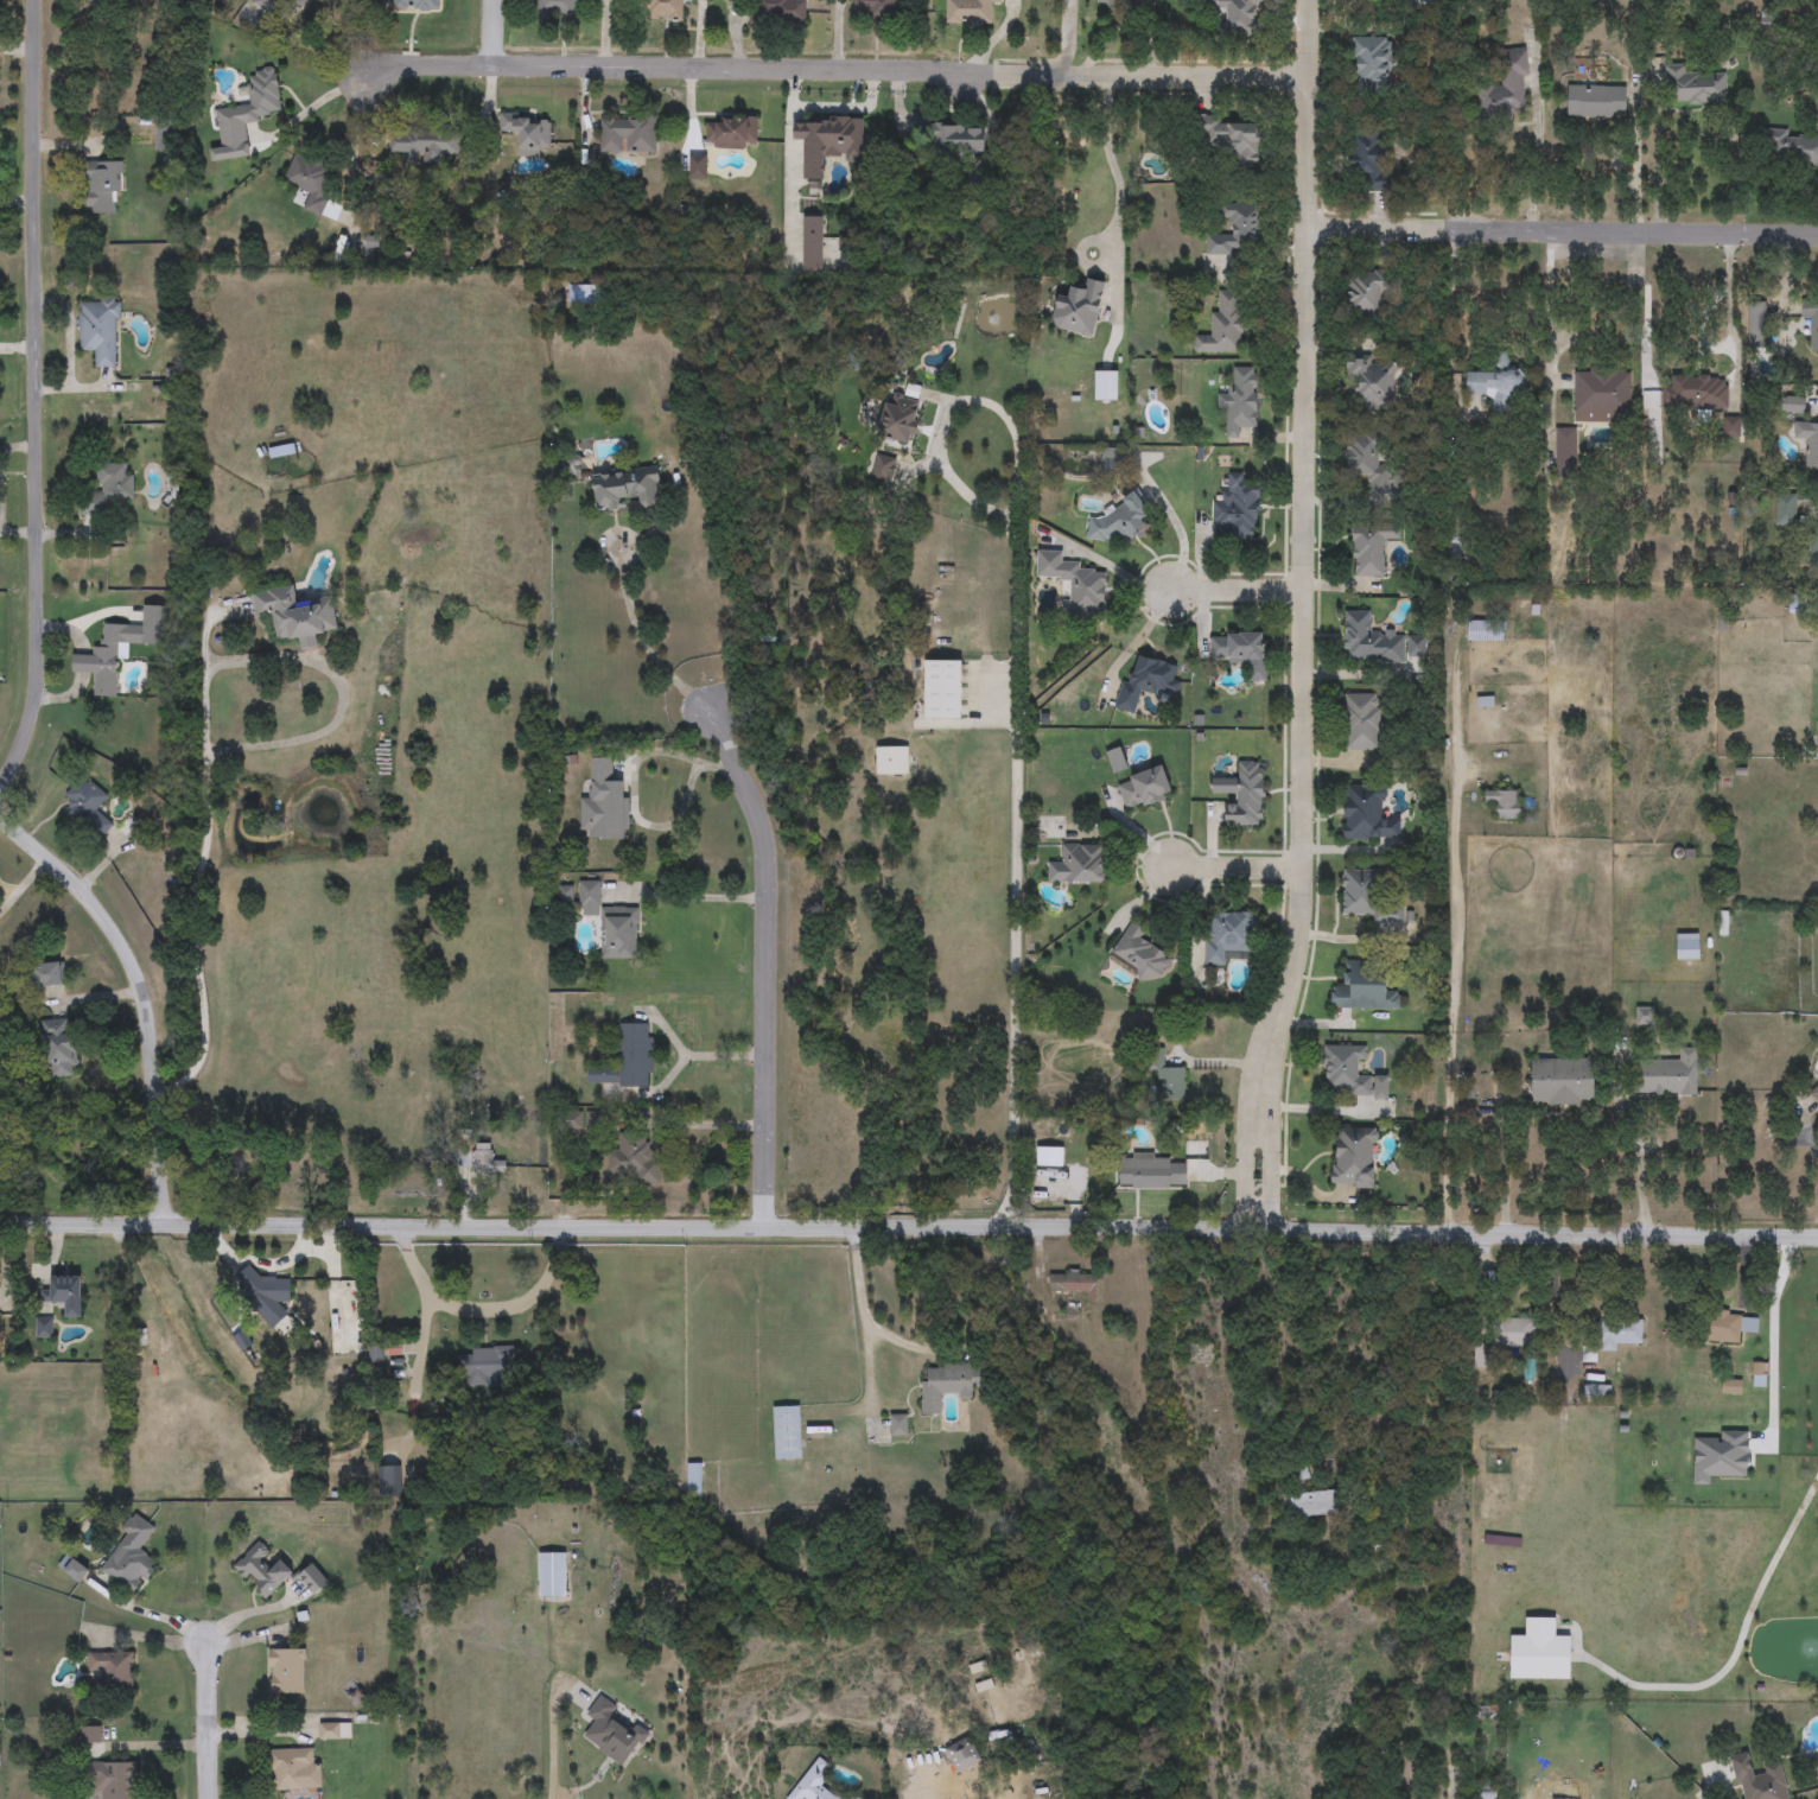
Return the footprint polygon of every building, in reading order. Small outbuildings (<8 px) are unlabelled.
[(282,23),(251,0),(299,0),(282,23)] [(392,12),(392,0),(445,0),(445,12),(392,12)] [(538,18),(538,0),(591,0),(591,4),(577,4),(577,18),(538,18)] [(749,23),(749,0),(806,0),(806,24),(749,23)] [(854,20),(854,0),(895,0),(895,20),(854,20)] [(946,25),(946,0),(999,0),(999,4),(991,4),(990,25),(946,25)] [(1203,9),(1203,0),(1261,0),(1261,34),(1222,34),(1222,8),(1203,9)] [(1352,37),(1392,37),(1392,89),(1352,89),(1352,37)] [(1480,116),(1477,88),(1501,87),(1500,51),(1524,49),(1527,114),(1480,116)] [(1591,63),(1591,80),(1575,80),(1575,63),(1591,63)] [(1665,64),(1689,64),(1689,75),(1727,74),(1728,103),(1665,104),(1665,64)] [(249,157),(210,161),(209,150),(221,148),(216,107),(253,103),(249,70),(275,68),(281,115),(246,120),(249,157)] [(1627,85),(1627,117),(1566,117),(1566,85),(1627,85)] [(540,157),(516,157),(516,134),(500,134),(500,115),(551,115),(551,148),(540,148),(540,157)] [(657,153),(599,153),(599,115),(657,115),(657,153)] [(1258,167),(1231,167),(1231,148),(1195,148),(1195,115),(1219,116),(1219,123),(1259,125),(1258,167)] [(714,148),(714,117),(757,117),(757,148),(714,148)] [(824,182),(803,180),(805,141),(793,141),(793,125),(816,125),(816,117),(863,117),(863,155),(825,155),(824,182)] [(985,152),(930,152),(930,139),(917,139),(917,123),(985,123),(985,152)] [(1076,127),(1088,126),(1089,142),(1078,144),(1076,127)] [(1382,129),(1382,171),(1396,171),(1397,191),(1362,192),(1361,171),(1348,171),(1348,129),(1382,129)] [(1765,131),(1817,133),(1817,165),(1762,163),(1765,131)] [(422,153),(389,153),(389,132),(441,132),(441,164),(422,164),(422,153)] [(307,192),(282,182),(294,152),(337,171),(317,216),(300,209),(307,192)] [(123,160),(123,204),(116,204),(116,214),(85,214),(85,160),(123,160)] [(1259,204),(1258,253),(1206,252),(1207,234),(1231,234),(1231,220),(1220,220),(1221,203),(1259,204)] [(822,271),(801,271),(801,216),(822,216),(822,271)] [(1347,272),(1385,272),(1385,318),(1347,318),(1347,272)] [(1093,337),(1050,329),(1057,295),(1068,298),(1070,286),(1082,290),(1085,278),(1105,282),(1093,337)] [(1194,352),(1194,336),(1209,336),(1209,313),(1219,313),(1219,291),(1242,291),(1241,352),(1194,352)] [(78,354),(78,299),(120,299),(119,368),(91,368),(93,354),(78,354)] [(1817,352),(1817,370),(1809,370),(1807,320),(1803,320),(1803,300),(1817,300),(1817,352)] [(1748,301),(1765,301),(1765,345),(1748,345),(1748,301)] [(1466,373),(1495,373),(1495,354),(1508,354),(1508,368),(1524,368),(1524,399),(1511,399),(1511,413),(1492,413),(1492,395),(1466,395),(1466,373)] [(1347,356),(1371,356),(1371,365),(1393,365),(1393,411),(1358,411),(1358,379),(1346,379),(1347,356)] [(1256,427),(1241,427),(1241,438),(1227,438),(1227,412),(1218,412),(1218,393),(1231,393),(1231,367),(1257,368),(1256,427)] [(1094,401),(1094,370),(1117,370),(1117,401),(1094,401)] [(1574,422),(1574,373),(1631,373),(1631,412),(1620,412),(1620,422),(1574,422)] [(1728,375),(1728,408),(1663,408),(1663,375),(1728,375)] [(911,444),(878,436),(889,394),(922,402),(911,444)] [(1780,413),(1780,396),(1806,396),(1806,413),(1780,413)] [(1724,437),(1724,418),(1741,418),(1741,437),(1724,437)] [(1793,422),(1817,422),(1817,470),(1804,470),(1804,441),(1793,441),(1793,422)] [(1577,427),(1577,469),(1556,469),(1556,427),(1577,427)] [(1346,478),(1346,432),(1380,432),(1380,466),(1390,466),(1390,494),(1371,494),(1371,478),(1346,478)] [(1124,449),(1124,472),(1101,472),(1101,449),(1124,449)] [(870,484),(876,454),(896,458),(891,488),(870,484)] [(96,491),(96,463),(133,463),(133,502),(122,502),(122,515),(81,515),(81,491),(96,491)] [(591,475),(659,466),(663,506),(638,509),(638,503),(595,509),(591,475)] [(1259,530),(1248,530),(1248,542),(1212,541),(1213,498),(1225,500),(1226,473),(1245,475),(1245,485),(1260,485),(1259,530)] [(1088,517),(1105,519),(1106,507),(1120,508),(1121,492),(1146,495),(1144,527),(1138,527),(1137,541),(1087,538),(1088,517)] [(1797,495),(1797,526),(1774,526),(1774,495),(1797,495)] [(1353,577),(1353,525),(1399,525),(1399,540),(1386,540),(1386,577),(1353,577)] [(1811,526),(1817,526),(1817,562),(1810,561),(1811,526)] [(1444,542),(1460,542),(1460,557),(1444,557),(1444,542)] [(1104,617),(1061,616),(1062,597),(1069,597),(1070,579),(1037,578),(1037,551),(1062,551),(1062,566),(1105,567),(1104,617)] [(275,642),(272,616),(255,618),(252,592),(295,585),(298,602),(333,597),(338,630),(316,632),(318,648),(301,650),(299,638),(275,642)] [(1369,611),(1369,634),(1405,634),(1405,662),(1345,662),(1345,611),(1369,611)] [(1501,621),(1501,641),(1468,641),(1468,621),(1501,621)] [(128,660),(117,659),(116,697),(94,697),(95,673),(72,673),(72,655),(93,656),(93,647),(101,647),(102,624),(129,624),(128,660)] [(1266,632),(1266,682),(1245,682),(1245,661),(1210,661),(1210,632),(1266,632)] [(1423,655),(1409,655),(1409,637),(1423,638),(1423,655)] [(1177,663),(1174,675),(1182,678),(1177,698),(1143,689),(1137,714),(1114,710),(1121,678),(1133,680),(1139,655),(1177,663)] [(923,719),(923,661),(960,661),(960,719),(923,719)] [(1380,751),(1343,751),(1343,694),(1379,694),(1380,751)] [(908,746),(908,775),(875,775),(875,746),(908,746)] [(628,783),(628,839),(580,839),(580,797),(591,797),(592,758),(614,758),(614,783),(628,783)] [(1264,761),(1264,826),(1225,826),(1225,803),(1235,803),(1235,794),(1210,794),(1210,778),(1239,778),(1239,762),(1264,761)] [(1172,797),(1125,812),(1115,780),(1164,765),(1172,797)] [(109,796),(97,809),(114,824),(98,841),(65,812),(74,803),(64,795),(83,774),(109,796)] [(1399,839),(1343,839),(1343,784),(1386,784),(1386,815),(1399,815),(1399,839)] [(1520,792),(1520,819),(1498,819),(1498,803),(1485,803),(1485,792),(1520,792)] [(1104,845),(1104,883),(1061,883),(1061,845),(1104,845)] [(1404,923),(1371,923),(1371,916),(1342,916),(1342,870),(1382,870),(1381,903),(1404,903),(1404,923)] [(579,907),(579,881),(599,881),(599,907),(579,907)] [(602,907),(637,907),(637,959),(602,959),(602,907)] [(1259,932),(1248,932),(1248,956),(1227,956),(1227,966),(1207,966),(1206,913),(1259,913),(1259,932)] [(1155,985),(1108,960),(1131,921),(1149,930),(1143,941),(1170,956),(1155,985)] [(1676,959),(1676,934),(1699,934),(1699,959),(1676,959)] [(64,962),(64,987),(32,987),(32,962),(64,962)] [(1399,1011),(1330,1007),(1331,985),(1343,986),(1345,972),(1386,973),(1386,990),(1400,991),(1399,1011)] [(71,1019),(72,1075),(45,1076),(43,1021),(71,1019)] [(654,1024),(654,1087),(587,1087),(587,1066),(619,1066),(619,1024),(654,1024)] [(1323,1086),(1323,1045),(1361,1045),(1361,1074),(1387,1074),(1387,1096),(1333,1096),(1333,1086),(1323,1086)] [(1184,1099),(1156,1100),(1156,1049),(1164,1048),(1164,1067),(1184,1067),(1184,1099)] [(1697,1048),(1697,1095),(1635,1095),(1635,1060),(1676,1060),(1676,1048),(1697,1048)] [(1531,1105),(1531,1059),(1595,1059),(1595,1105),(1531,1105)] [(1810,1094),(1817,1086),(1817,1103),(1810,1094)] [(581,1130),(562,1130),(562,1113),(581,1113),(581,1130)] [(1375,1189),(1331,1189),(1331,1127),(1375,1127),(1375,1189)] [(656,1133),(657,1184),(635,1185),(635,1175),(610,1175),(609,1150),(619,1150),(618,1134),(656,1133)] [(475,1171),(475,1144),(491,1144),(491,1171),(475,1171)] [(1182,1189),(1119,1189),(1119,1153),(1168,1153),(1168,1164),(1182,1164),(1182,1189)] [(292,1299),(273,1321),(230,1283),(249,1261),(292,1299)] [(1049,1273),(1102,1273),(1102,1299),(1089,1299),(1089,1291),(1049,1291),(1049,1273)] [(50,1304),(50,1276),(81,1276),(81,1317),(62,1317),(62,1304),(50,1304)] [(1742,1333),(1741,1343),(1705,1342),(1706,1312),(1759,1315),(1757,1333),(1742,1333)] [(52,1337),(34,1337),(34,1316),(52,1316),(52,1337)] [(1533,1318),(1533,1347),(1492,1347),(1492,1318),(1533,1318)] [(1619,1345),(1619,1352),(1595,1352),(1595,1320),(1644,1320),(1644,1345),(1619,1345)] [(1214,1345),(1214,1362),(1190,1362),(1190,1345),(1214,1345)] [(469,1348),(515,1346),(516,1373),(491,1374),(491,1385),(468,1386),(468,1374),(458,1375),(457,1356),(470,1355),(469,1348)] [(921,1415),(921,1377),(932,1375),(932,1363),(983,1363),(983,1387),(972,1387),(972,1399),(958,1399),(958,1393),(942,1393),(942,1413),(921,1415)] [(1721,1394),(1722,1379),(1743,1379),(1742,1394),(1721,1394)] [(1583,1385),(1610,1385),(1610,1399),(1583,1399),(1583,1385)] [(774,1460),(774,1406),(801,1406),(801,1460),(774,1460)] [(889,1436),(889,1415),(908,1415),(908,1436),(889,1436)] [(1285,1481),(1284,1461),(1310,1460),(1310,1480),(1285,1481)] [(686,1496),(686,1463),(700,1463),(700,1496),(686,1496)] [(377,1467),(400,1467),(400,1498),(377,1498),(377,1467)] [(1282,1495),(1335,1490),(1337,1514),(1283,1519),(1282,1495)] [(135,1596),(100,1571),(125,1534),(120,1531),(133,1512),(155,1528),(140,1550),(158,1563),(135,1596)] [(279,1557),(294,1572),(266,1600),(233,1565),(256,1541),(275,1562),(279,1557)] [(539,1596),(539,1552),(566,1552),(566,1596),(539,1596)] [(57,1566),(66,1553),(89,1570),(80,1583),(57,1566)] [(330,1581),(313,1596),(295,1577),(311,1562),(330,1581)] [(1509,1678),(1509,1634),(1523,1634),(1523,1617),(1559,1617),(1559,1636),(1571,1636),(1571,1678),(1509,1678)] [(269,1693),(269,1649),(305,1649),(305,1693),(269,1693)] [(133,1692),(93,1692),(93,1676),(88,1676),(88,1652),(133,1652),(133,1692)] [(625,1768),(581,1740),(595,1722),(585,1716),(599,1695),(618,1708),(611,1716),(628,1728),(633,1721),(650,1733),(625,1768)] [(318,1723),(351,1723),(351,1740),(318,1740),(318,1723)] [(101,1727),(101,1743),(81,1743),(81,1727),(101,1727)] [(945,1749),(970,1736),(981,1760),(956,1773),(945,1749)] [(312,1749),(312,1779),(303,1779),(303,1791),(268,1791),(268,1749),(312,1749)] [(1780,1765),(1790,1798),(1741,1798),(1729,1756),(1752,1750),(1757,1772),(1780,1765)] [(821,1784),(843,1798),(787,1798),(816,1756),(833,1767),(821,1784)] [(1809,1760),(1817,1756),(1817,1779),(1816,1780),(1809,1760)] [(136,1762),(136,1798),(100,1798),(100,1788),(88,1788),(88,1762),(136,1762)] [(1496,1786),(1496,1798),(1481,1798),(1481,1786),(1496,1786)]
